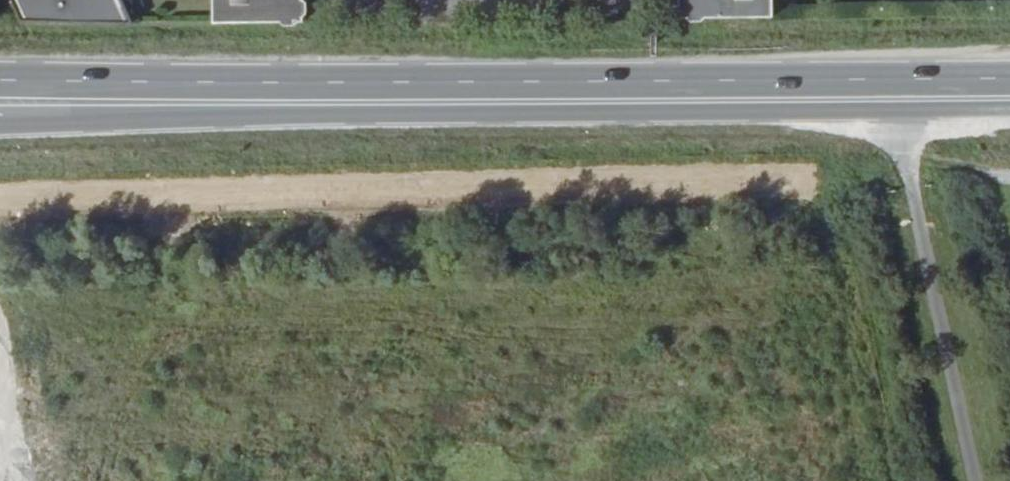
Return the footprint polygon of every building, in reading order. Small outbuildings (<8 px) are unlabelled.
[(19,22),(129,22),(121,0),(9,0),(19,22)] [(209,23),(303,22),(303,0),(209,0),(209,23)] [(776,0),(685,0),(685,19),(776,18),(776,0)]
